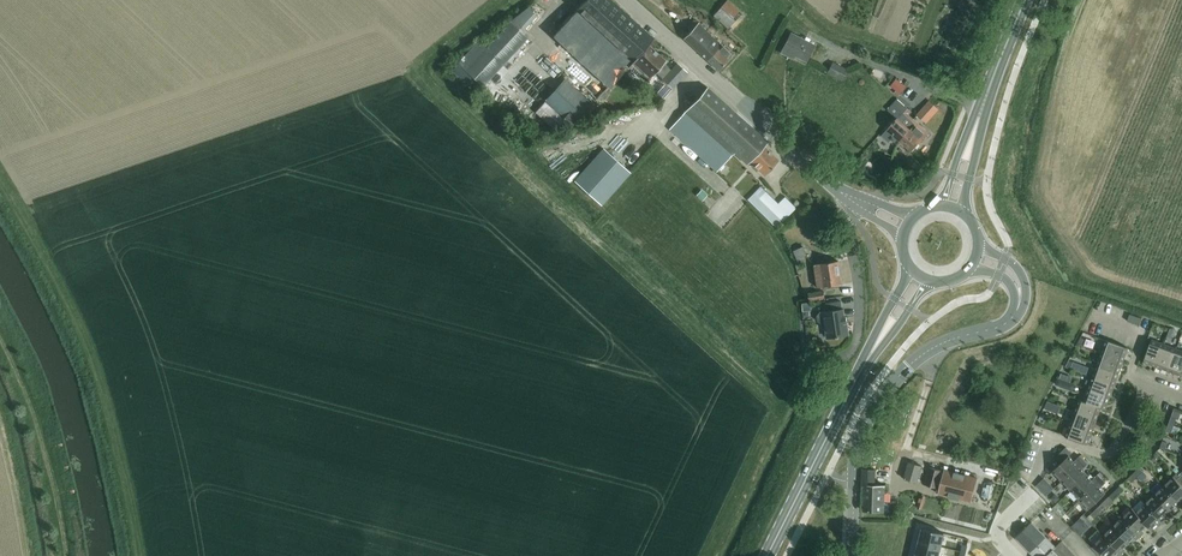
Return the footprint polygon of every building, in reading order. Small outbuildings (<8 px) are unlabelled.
[(650,44),(654,39),(612,0),(587,0),(553,37),(610,89),(631,66),(648,81),(656,72),(663,79),(673,88),(687,73),(678,64),(672,70),(664,63),(667,60),(665,59),(665,56),(662,54),(660,54),(650,44)] [(743,13),(728,0),(714,15),(729,29),(743,13)] [(525,29),(537,16),(529,8),(511,21),(486,48),(479,41),(459,62),(456,60),(450,67),(472,87),(478,80),(484,86),(528,38),(519,30),(523,26),(525,29)] [(699,23),(696,20),(689,28),(692,31),(684,39),(718,70),(733,55),(699,23)] [(807,62),(816,46),(791,33),(781,53),(789,57),(791,53),(807,62)] [(843,80),(848,70),(833,63),(828,73),(843,80)] [(566,78),(546,100),(574,127),(595,104),(566,78)] [(900,93),(905,87),(897,80),(892,86),(900,93)] [(764,176),(780,160),(765,146),(768,142),(708,87),(687,110),(734,153),(748,165),(750,163),(764,176)] [(913,152),(930,133),(909,114),(912,112),(898,99),(888,110),(898,118),(882,136),(890,143),(893,140),(898,145),(901,141),(913,152)] [(931,101),(917,115),(927,124),(941,110),(931,101)] [(687,109),(670,129),(717,172),(734,153),(713,133),(687,110),(687,109)] [(603,148),(560,196),(588,221),(630,173),(603,148)] [(883,153),(878,166),(885,169),(890,156),(883,153)] [(761,187),(748,200),(777,228),(797,209),(786,198),(779,204),(761,187)] [(702,190),(696,195),(702,201),(708,195),(702,190)] [(804,247),(794,251),(799,262),(809,258),(804,247)] [(819,287),(843,284),(840,261),(815,264),(819,287)] [(811,302),(826,300),(825,291),(810,293),(811,302)] [(844,309),(842,301),(825,304),(826,312),(821,313),(818,316),(819,321),(823,324),(825,323),(828,338),(850,335),(848,317),(846,317),(845,309),(844,309)] [(812,303),(804,304),(805,312),(813,311),(812,303)] [(1140,325),(1143,318),(1131,314),(1128,321),(1140,325)] [(1103,352),(1102,353),(1125,361),(1125,360),(1129,348),(1107,340),(1103,352)] [(1146,345),(1144,352),(1148,353),(1145,362),(1157,366),(1165,344),(1153,340),(1150,347),(1146,345)] [(1165,344),(1157,366),(1169,371),(1177,349),(1165,344)] [(1169,371),(1170,371),(1181,375),(1181,373),(1181,351),(1177,349),(1169,371)] [(1099,363),(1098,366),(1120,374),(1121,372),(1125,361),(1102,353),(1099,363)] [(1073,363),(1071,369),(1075,371),(1079,372),(1082,365),(1074,362),(1073,363)] [(1093,377),(1093,378),(1115,386),(1116,385),(1116,384),(1120,374),(1098,366),(1094,376),(1093,377)] [(1059,378),(1057,384),(1064,387),(1066,380),(1060,378),(1059,378)] [(1089,389),(1111,397),(1115,386),(1093,378),(1089,388),(1089,389)] [(1089,389),(1084,401),(1102,408),(1106,410),(1111,397),(1089,389)] [(1076,411),(1075,412),(1097,420),(1098,419),(1102,408),(1084,401),(1080,400),(1076,411)] [(1048,402),(1045,409),(1051,411),(1054,404),(1048,402)] [(1169,424),(1175,426),(1177,419),(1180,420),(1181,413),(1174,410),(1169,424)] [(1075,412),(1071,424),(1093,433),(1093,432),(1097,420),(1075,412)] [(1066,436),(1066,437),(1088,445),(1093,433),(1071,424),(1066,436)] [(931,460),(924,485),(939,489),(941,489),(940,494),(971,502),(978,478),(946,470),(945,470),(947,465),(951,450),(938,447),(930,460),(931,460)] [(1062,482),(1085,459),(1081,456),(1075,461),(1070,456),(1073,453),(1067,447),(1057,457),(1063,463),(1054,471),(1061,479),(1060,479),(1062,482)] [(1071,491),(1088,474),(1083,469),(1089,464),(1085,459),(1062,482),(1064,484),(1065,483),(1070,488),(1069,489),(1071,491)] [(910,463),(906,479),(918,482),(923,466),(910,462),(910,463)] [(864,468),(863,485),(866,485),(864,511),(885,512),(886,512),(887,493),(887,490),(887,486),(887,485),(876,485),(877,469),(864,468)] [(1134,473),(1138,477),(1144,472),(1140,468),(1134,473)] [(1179,471),(1177,474),(1174,477),(1174,476),(1164,485),(1181,504),(1181,474),(1179,471)] [(1133,482),(1138,477),(1134,473),(1129,478),(1133,482)] [(1075,505),(1103,478),(1099,474),(1093,480),(1088,474),(1071,491),(1073,493),(1074,492),(1079,497),(1074,502),(1073,503),(1075,505)] [(1103,478),(1075,505),(1077,508),(1080,505),(1087,512),(1106,493),(1101,488),(1107,482),(1103,478)] [(1181,505),(1181,504),(1164,485),(1155,494),(1171,511),(1173,509),(1176,506),(1178,508),(1181,505)] [(1115,491),(1119,495),(1123,491),(1125,490),(1121,486),(1115,491)] [(1114,500),(1119,495),(1115,491),(1110,496),(1114,500)] [(1056,494),(1051,498),(1056,503),(1061,499),(1056,494)] [(1169,513),(1171,511),(1155,494),(1145,503),(1164,522),(1168,518),(1166,516),(1169,513)] [(922,495),(918,509),(923,510),(927,497),(922,495)] [(1160,526),(1164,522),(1145,503),(1136,512),(1148,525),(1152,529),(1157,524),(1160,526)] [(1097,509),(1101,513),(1106,508),(1103,504),(1097,509)] [(1148,525),(1136,512),(1132,508),(1123,517),(1141,536),(1145,532),(1143,530),(1148,525)] [(1095,518),(1101,513),(1097,509),(1092,514),(1095,518)] [(1137,540),(1141,536),(1123,517),(1113,526),(1129,543),(1131,540),(1135,538),(1137,540)] [(1072,527),(1075,530),(1080,536),(1089,527),(1084,521),(1081,518),(1073,526),(1072,527)] [(1017,539),(1034,555),(1077,555),(1062,541),(1056,546),(1033,523),(1017,539)] [(1124,548),(1129,543),(1113,526),(1104,535),(1122,554),(1126,550),(1124,548)] [(923,528),(920,542),(942,547),(945,534),(923,528)] [(1122,554),(1104,535),(1094,544),(1106,555),(1115,555),(1116,555),(1120,555),(1122,554)] [(917,555),(921,555),(939,555),(942,547),(920,542),(917,555)]
